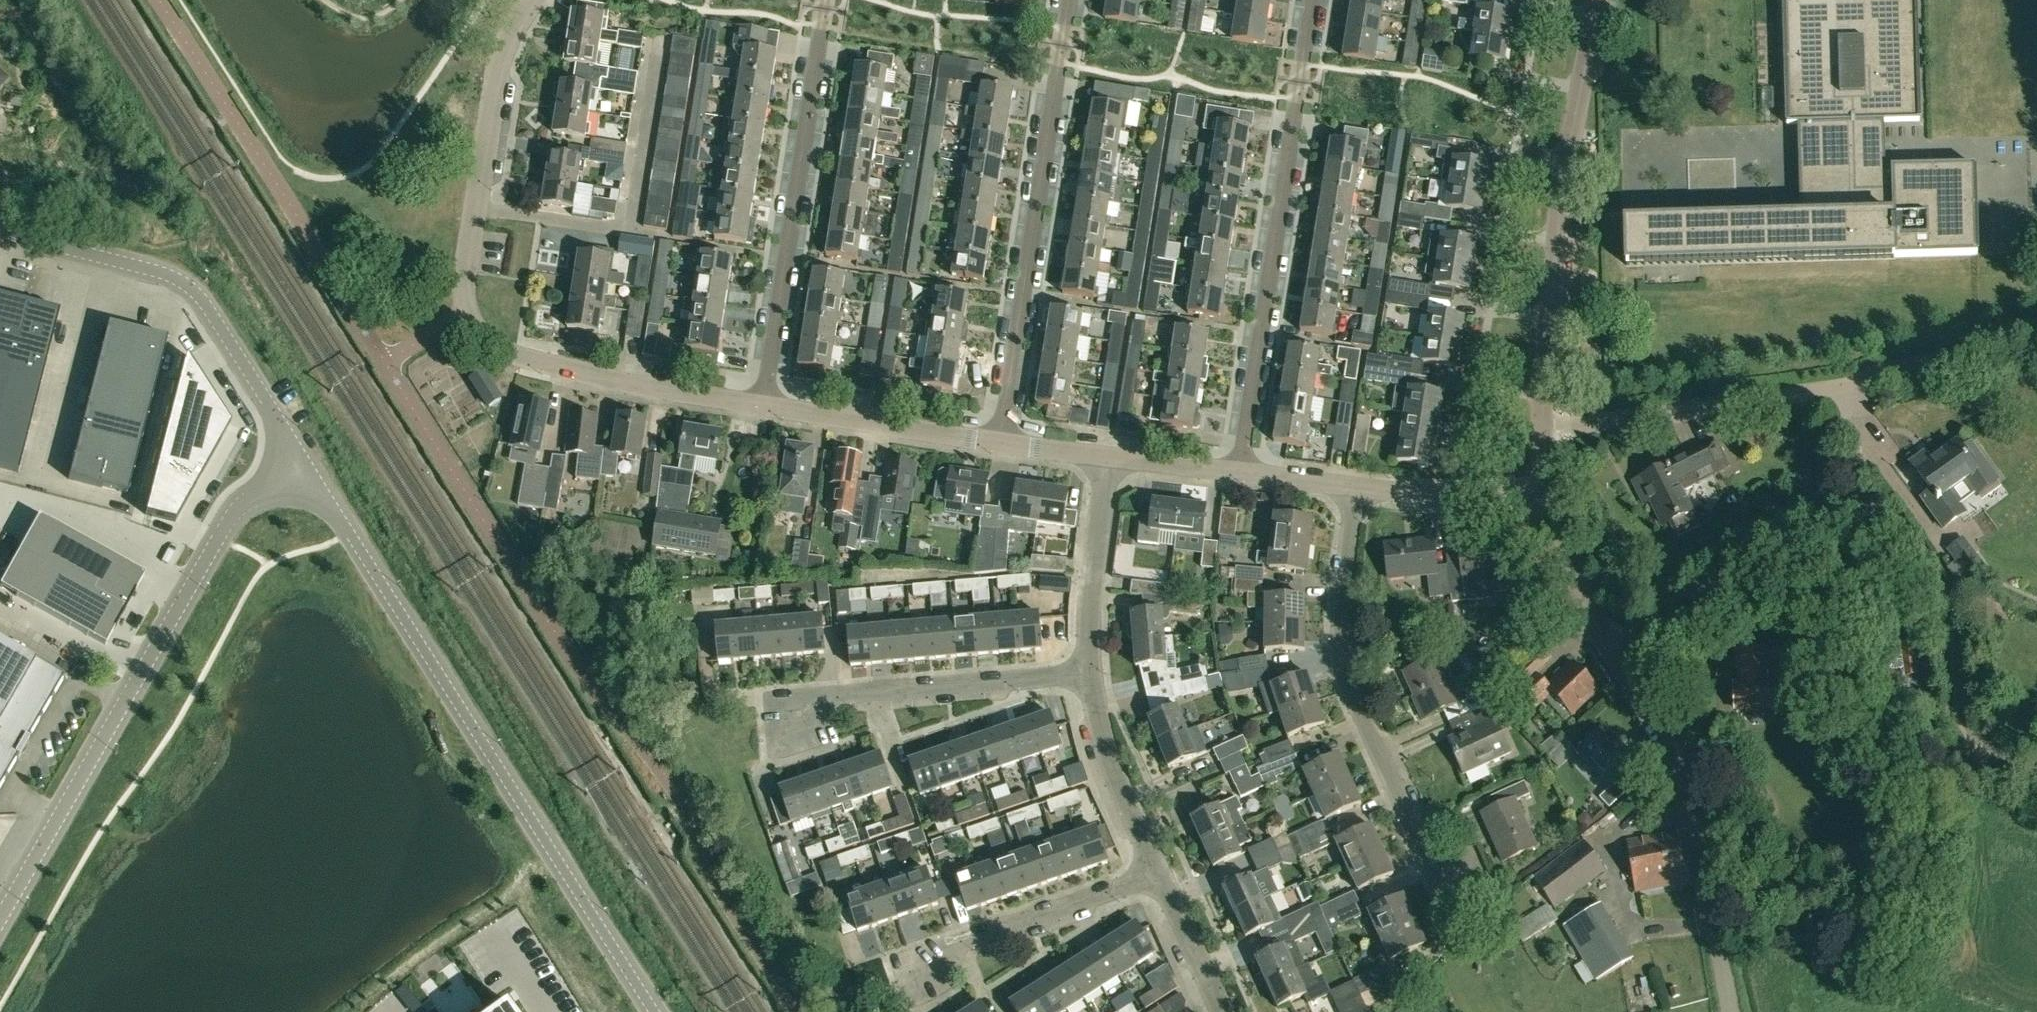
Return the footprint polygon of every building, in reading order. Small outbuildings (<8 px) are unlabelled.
[(1140,0),(1109,0),(1106,19),(1136,24),(1140,0)] [(1191,7),(1205,9),(1207,0),(1192,0),(1191,7)] [(1236,14),(1267,19),(1270,0),(1238,0),(1236,14)] [(1382,13),(1384,0),(1354,0),(1352,8),(1382,13)] [(1424,19),(1427,0),(1413,0),(1410,17),(1424,19)] [(1627,225),(1628,263),(1641,263),(1703,261),(1894,255),(1894,261),(1975,258),(1973,166),(1957,167),(1900,168),(1892,169),(1890,120),(1918,119),(1914,0),(1786,0),(1789,123),(1803,122),(1803,129),(1803,143),(1805,220),(1627,225)] [(1172,5),(1171,7),(1168,29),(1182,31),(1186,7),(1172,5)] [(1205,9),(1191,7),(1187,32),(1201,34),(1205,9)] [(1349,32),(1378,36),(1382,13),(1352,8),(1349,32)] [(1475,32),(1509,38),(1513,13),(1479,8),(1476,22),(1460,20),(1458,30),(1475,33),(1475,32)] [(1263,44),(1267,19),(1236,14),(1232,39),(1263,44)] [(1406,41),(1420,43),(1424,19),(1410,17),(1406,41)] [(705,42),(701,65),(713,67),(720,23),(708,21),(705,42)] [(741,56),(744,57),(742,71),(774,76),(778,52),(758,49),(762,29),(739,26),(735,47),(741,56)] [(619,30),(618,38),(617,45),(642,49),(644,34),(619,30)] [(1378,36),(1349,32),(1345,56),(1374,60),(1378,36)] [(1475,32),(1475,33),(1471,56),(1505,61),(1509,38),(1475,32)] [(596,66),(600,41),(569,36),(567,46),(564,46),(561,48),(560,57),(562,59),(565,60),(565,61),(582,64),(581,74),(637,83),(638,72),(604,67),(596,66)] [(672,55),(695,58),(698,39),(674,36),(671,55),(672,55)] [(1420,43),(1406,41),(1402,66),(1416,68),(1420,43)] [(895,87),(887,86),(889,70),(894,71),(896,56),(871,52),(869,66),(857,64),(853,89),(885,94),(894,95),(895,87)] [(917,98),(929,100),(936,57),(918,54),(915,75),(920,76),(917,98)] [(671,65),(693,68),(695,58),(672,55),(671,65)] [(1447,74),(1448,70),(1450,61),(1424,56),(1422,70),(1447,74)] [(938,78),(940,78),(936,102),(948,103),(952,80),(965,82),(968,61),(941,57),(938,78)] [(669,75),(692,79),(693,68),(671,65),(669,75)] [(713,67),(701,65),(698,89),(709,91),(713,67)] [(738,95),(770,100),(774,76),(742,71),(741,74),(737,74),(737,83),(740,83),(738,95)] [(637,83),(581,74),(579,85),(562,82),(562,83),(556,82),(554,96),(560,97),(558,107),(589,112),(593,88),(601,90),(635,95),(637,83)] [(667,86),(690,90),(692,79),(669,75),(667,86)] [(983,84),(979,109),(1011,114),(1015,89),(983,84)] [(666,97),(688,100),(690,90),(667,86),(666,97)] [(1110,104),(1095,101),(1091,127),(1121,131),(1125,132),(1130,102),(1133,102),(1135,89),(1113,86),(1110,104)] [(709,91),(698,89),(694,112),(705,114),(709,91)] [(901,111),(883,108),(885,94),(853,89),(850,113),(882,118),(900,121),(901,111)] [(734,119),(767,124),(770,100),(738,95),(737,99),(734,99),(733,107),(736,107),(734,119)] [(664,108),(687,111),(688,100),(666,97),(664,108)] [(929,100),(917,98),(913,122),(925,124),(929,100)] [(948,103),(936,102),(932,125),(944,127),(948,103)] [(978,119),(976,132),(1008,137),(1011,114),(979,109),(966,106),(964,117),(978,119)] [(1204,130),(1218,132),(1216,146),(1247,151),(1251,127),(1238,125),(1240,111),(1207,106),(1204,130)] [(558,107),(554,132),(585,138),(589,112),(558,107)] [(687,111),(664,108),(662,118),(685,121),(687,111)] [(705,114),(694,112),(690,137),(701,138),(705,114)] [(1153,136),(1165,138),(1169,114),(1157,112),(1153,136)] [(899,136),(879,133),(882,118),(850,113),(846,137),(878,142),(898,145),(899,136)] [(1176,115),(1172,139),(1184,141),(1188,117),(1176,115)] [(685,121),(662,118),(661,129),(683,132),(685,121)] [(730,143),(763,148),(767,124),(734,119),(734,123),(730,122),(729,130),(732,131),(730,143)] [(910,146),(922,148),(925,124),(913,122),(910,146)] [(928,149),(940,151),(944,127),(932,125),(928,149)] [(1087,150),(1118,155),(1121,131),(1091,127),(1087,150)] [(1345,128),(1344,141),(1331,139),(1327,163),(1360,168),(1363,145),(1367,146),(1369,131),(1345,128)] [(683,132),(661,129),(659,140),(682,143),(683,132)] [(1004,161),(1008,137),(976,132),(963,130),(961,140),(974,142),(972,156),(1004,161)] [(1439,147),(1449,149),(1450,140),(1439,138),(1439,137),(1413,133),(1411,146),(1439,150),(1439,147)] [(1161,162),(1165,138),(1153,136),(1149,160),(1161,162)] [(701,138),(690,137),(686,161),(698,162),(701,138)] [(885,158),(876,156),(878,142),(846,137),(842,160),(874,165),(884,167),(906,171),(906,170),(907,162),(885,158)] [(590,149),(625,154),(627,144),(592,138),(590,149)] [(1181,165),(1184,141),(1172,139),(1168,163),(1181,165)] [(682,143),(659,140),(657,150),(680,154),(682,143)] [(727,167),(759,172),(763,148),(730,143),(730,145),(727,145),(726,154),(729,154),(727,167)] [(624,166),(625,154),(590,149),(570,146),(568,157),(550,154),(546,178),(578,183),(582,160),(589,161),(624,166)] [(910,146),(907,162),(906,170),(918,172),(922,148),(910,146)] [(1212,170),(1243,175),(1247,151),(1216,146),(1215,149),(1207,148),(1206,156),(1214,157),(1212,170)] [(1477,153),(1449,149),(1439,147),(1439,150),(1438,159),(1445,161),(1442,182),(1451,183),(1486,189),(1490,164),(1476,162),(1477,153)] [(925,173),(937,175),(940,151),(928,149),(925,173)] [(1387,172),(1399,174),(1403,151),(1391,149),(1387,172)] [(680,154),(657,150),(656,161),(678,164),(680,154)] [(1118,155),(1087,150),(1083,174),(1114,179),(1118,155)] [(968,180),(1000,185),(1004,161),(972,156),(971,160),(967,160),(967,167),(970,168),(968,180)] [(882,182),(872,180),(874,165),(842,160),(839,184),(871,189),(881,191),(882,182)] [(1161,162),(1149,160),(1145,184),(1157,186),(1161,162)] [(654,171),(676,175),(678,164),(656,161),(654,171)] [(698,162),(686,161),(683,184),(694,186),(698,162)] [(1181,165),(1168,163),(1165,187),(1177,189),(1181,165)] [(1323,187),(1356,192),(1360,168),(1327,163),(1323,187)] [(723,191),(755,196),(759,172),(727,167),(726,170),(722,169),(722,178),(725,178),(723,191)] [(902,194),(914,195),(918,172),(906,170),(906,171),(902,194)] [(1208,194),(1239,199),(1243,175),(1212,170),(1211,173),(1208,173),(1207,172),(1203,171),(1201,180),(1210,181),(1208,194)] [(676,175),(654,171),(652,183),(675,186),(676,175)] [(1383,196),(1396,198),(1399,174),(1387,172),(1383,196)] [(921,196),(933,198),(937,175),(925,173),(921,196)] [(1114,179),(1083,174),(1079,197),(1110,202),(1114,203),(1117,179),(1114,179)] [(573,209),(578,183),(546,178),(542,203),(573,209)] [(964,203),(996,208),(1000,185),(968,180),(967,184),(964,183),(963,191),(966,191),(964,203)] [(1400,215),(1425,219),(1451,223),(1453,208),(1462,210),(1462,212),(1464,215),(1475,217),(1478,215),(1478,212),(1482,213),(1486,189),(1451,183),(1442,182),(1439,205),(1426,203),(1425,206),(1402,202),(1400,215)] [(675,186),(652,183),(650,194),(673,197),(675,186)] [(694,186),(683,184),(679,208),(690,210),(694,186)] [(835,208),(867,213),(871,189),(839,184),(835,208)] [(1157,186),(1145,184),(1142,207),(1154,209),(1157,186)] [(1177,189),(1165,187),(1161,210),(1173,212),(1175,197),(1177,189)] [(1320,210),(1352,215),(1356,192),(1323,187),(1320,210)] [(719,214),(751,219),(755,196),(723,191),(722,193),(719,193),(718,202),(721,202),(719,214)] [(673,197),(650,194),(649,203),(671,207),(673,197)] [(898,217),(911,219),(914,195),(902,194),(898,217)] [(1204,217),(1236,222),(1239,199),(1208,194),(1208,198),(1204,197),(1203,205),(1206,205),(1204,217)] [(917,220),(929,222),(933,198),(921,196),(917,220)] [(1380,220),(1392,222),(1396,198),(1383,196),(1380,220)] [(591,211),(616,215),(618,201),(593,197),(591,211)] [(1110,202),(1079,197),(1076,221),(1106,226),(1110,202)] [(671,207),(649,203),(647,214),(670,218),(671,207)] [(960,227),(992,232),(996,208),(964,203),(963,208),(960,207),(959,215),(962,215),(960,227)] [(1154,209),(1142,207),(1138,231),(1150,233),(1154,209)] [(679,208),(675,231),(674,237),(686,238),(686,233),(690,210),(679,208)] [(867,213),(835,208),(831,232),(863,237),(877,239),(880,215),(867,213)] [(1173,212),(1161,210),(1157,234),(1169,236),(1173,212)] [(1349,239),(1352,215),(1320,210),(1316,234),(1349,239)] [(754,232),(749,231),(751,219),(719,214),(715,213),(714,225),(717,225),(715,238),(752,244),(754,232)] [(670,218),(647,214),(645,227),(668,231),(670,218)] [(1425,219),(1400,215),(1397,227),(1423,231),(1425,219)] [(895,241),(907,243),(911,219),(898,217),(895,241)] [(1201,241),(1232,246),(1236,222),(1204,217),(1204,221),(1200,221),(1199,229),(1203,229),(1201,241)] [(914,244),(926,246),(929,222),(917,220),(914,244)] [(1376,243),(1388,245),(1392,222),(1380,220),(1376,243)] [(1106,226),(1076,221),(1072,245),(1102,250),(1106,226)] [(957,251),(989,256),(992,232),(960,227),(960,231),(957,231),(956,239),(958,239),(957,251)] [(1150,233),(1138,231),(1134,255),(1146,257),(1150,233)] [(863,237),(831,232),(828,256),(860,261),(863,237)] [(1169,236),(1157,234),(1153,258),(1165,260),(1168,243),(1169,236)] [(1312,258),(1345,263),(1349,239),(1316,234),(1312,258)] [(619,247),(646,251),(645,261),(652,262),(656,241),(620,235),(619,247)] [(1428,259),(1474,266),(1477,242),(1432,235),(1428,259)] [(662,240),(661,246),(657,270),(670,272),(674,248),(673,248),(674,242),(662,240)] [(1197,265),(1228,270),(1232,246),(1201,241),(1201,242),(1186,240),(1185,248),(1199,250),(1197,265)] [(902,273),(903,267),(907,243),(895,241),(891,266),(889,265),(888,271),(902,273)] [(1388,245),(1376,243),(1372,267),(1385,269),(1388,245)] [(921,276),(922,270),(926,246),(914,244),(909,274),(921,276)] [(1102,250),(1072,245),(1068,268),(1099,273),(1110,275),(1111,266),(1100,265),(1102,250)] [(592,255),(591,255),(580,253),(576,278),(617,284),(618,275),(612,274),(614,263),(613,263),(615,251),(593,247),(592,255)] [(985,280),(989,256),(957,251),(956,255),(949,254),(948,261),(955,262),(953,275),(985,280)] [(697,261),(701,262),(698,277),(730,282),(734,257),(702,252),(698,252),(697,261)] [(1146,257),(1134,255),(1131,278),(1142,280),(1146,257)] [(1165,260),(1153,258),(1149,282),(1162,284),(1165,260)] [(1312,258),(1309,281),(1341,286),(1345,263),(1312,258)] [(1425,275),(1436,276),(1435,285),(1470,290),(1474,266),(1428,259),(1425,275)] [(1228,270),(1197,265),(1193,289),(1224,294),(1228,270)] [(1369,291),(1381,293),(1385,269),(1372,267),(1369,291)] [(1099,273),(1068,268),(1064,293),(1095,298),(1099,273)] [(811,294),(842,299),(846,274),(815,270),(811,294)] [(877,275),(877,280),(873,304),(885,305),(889,282),(889,277),(877,275)] [(695,301),(727,306),(730,282),(698,277),(695,301)] [(617,284),(576,278),(572,302),(603,307),(615,309),(616,299),(608,298),(610,285),(616,286),(617,284)] [(908,285),(908,280),(897,278),(892,307),(904,309),(908,285)] [(1138,311),(1139,305),(1142,280),(1131,278),(1128,294),(1113,291),(1111,307),(1138,311)] [(1387,291),(1428,297),(1430,286),(1389,279),(1387,291)] [(1338,310),(1341,286),(1309,281),(1305,305),(1338,310)] [(1162,284),(1149,282),(1146,305),(1145,312),(1157,313),(1158,307),(1162,284)] [(937,289),(937,294),(934,293),(933,301),(936,301),(933,314),(965,319),(969,295),(937,289)] [(1193,289),(1193,293),(1188,292),(1187,301),(1191,301),(1189,313),(1221,317),(1224,294),(1193,289)] [(1381,293),(1369,291),(1365,314),(1377,316),(1381,293)] [(1426,311),(1428,297),(1387,291),(1385,305),(1426,311)] [(666,296),(653,294),(649,318),(662,320),(666,296)] [(807,318),(839,323),(842,299),(811,294),(807,318)] [(18,472),(59,310),(0,295),(0,467),(18,472)] [(630,311),(644,313),(646,301),(632,299),(630,311)] [(691,324),(723,329),(727,306),(695,301),(684,299),(683,308),(693,310),(691,324)] [(603,307),(572,302),(568,328),(599,333),(603,307)] [(869,327),(881,329),(885,305),(873,304),(869,327)] [(1338,310),(1305,305),(1301,330),(1334,335),(1338,310)] [(888,331),(900,333),(904,309),(892,307),(888,331)] [(1049,332),(1080,337),(1087,339),(1089,329),(1082,328),(1084,312),(1053,307),(1049,332)] [(640,339),(644,313),(630,311),(626,336),(640,339)] [(1112,343),(1123,345),(1128,314),(1110,311),(1108,323),(1115,324),(1112,343)] [(1426,337),(1461,343),(1465,318),(1430,313),(1426,337)] [(962,343),(962,342),(966,343),(969,328),(964,327),(965,319),(933,314),(933,315),(929,314),(926,337),(962,343)] [(1373,347),(1374,341),(1377,316),(1365,314),(1362,332),(1353,331),(1352,344),(1373,347)] [(662,320),(649,318),(645,341),(658,344),(662,320)] [(807,318),(804,341),(835,346),(839,323),(807,318)] [(1131,346),(1143,348),(1147,322),(1135,320),(1131,346)] [(127,493),(167,338),(108,323),(69,478),(127,493)] [(723,329),(691,324),(687,348),(673,346),(670,360),(702,365),(704,351),(719,353),(723,329)] [(865,351),(877,352),(881,329),(869,327),(865,351)] [(1173,352),(1206,357),(1209,332),(1177,327),(1173,352)] [(885,354),(896,356),(900,333),(888,331),(885,354)] [(1080,337),(1049,332),(1045,355),(1077,360),(1080,337)] [(926,361),(958,367),(962,343),(926,337),(924,349),(928,350),(926,361)] [(1461,343),(1426,337),(1422,362),(1457,367),(1461,343)] [(656,359),(658,344),(645,341),(643,357),(656,359)] [(804,341),(801,357),(800,366),(814,369),(812,381),(839,385),(841,371),(831,370),(835,346),(804,341)] [(1108,365),(1119,367),(1123,345),(1112,343),(1108,365)] [(1143,348),(1131,346),(1127,369),(1139,371),(1143,348)] [(1333,367),(1318,365),(1321,351),(1290,346),(1286,370),(1317,374),(1331,377),(1333,367)] [(1337,360),(1348,362),(1346,378),(1357,380),(1362,351),(1339,348),(1337,360)] [(877,352),(865,351),(861,375),(873,377),(877,352)] [(1210,366),(1204,365),(1206,357),(1173,352),(1173,356),(1170,356),(1170,364),(1172,364),(1170,375),(1170,376),(1202,381),(1208,382),(1210,366)] [(186,354),(145,514),(174,522),(230,423),(186,354)] [(896,356),(885,354),(881,378),(893,380),(896,356)] [(1041,379),(1073,385),(1077,360),(1045,355),(1041,379)] [(1368,355),(1366,367),(1412,375),(1415,361),(1393,358),(1393,359),(1368,355)] [(940,401),(942,389),(954,391),(958,367),(926,361),(926,362),(911,360),(910,368),(924,370),(922,385),(914,384),(912,397),(940,401)] [(1104,390),(1115,392),(1119,367),(1108,365),(1104,390)] [(1410,388),(1412,375),(1366,367),(1364,380),(1396,385),(1392,412),(1406,414),(1406,413),(1441,419),(1445,394),(1410,388)] [(1123,393),(1135,395),(1139,371),(1127,369),(1123,393)] [(1317,374),(1286,370),(1282,394),(1313,398),(1317,374)] [(502,400),(485,371),(472,379),(489,407),(502,400)] [(1168,385),(1166,399),(1166,400),(1198,404),(1202,381),(1170,376),(1170,375),(1155,373),(1153,383),(1168,385)] [(1342,402),(1353,404),(1357,380),(1346,378),(1342,402)] [(1087,411),(1069,408),(1073,385),(1041,379),(1037,404),(1049,406),(1046,418),(1070,422),(1071,419),(1086,421),(1087,411)] [(1109,429),(1111,415),(1115,392),(1104,390),(1098,427),(1109,429)] [(1135,395),(1123,393),(1119,416),(1131,418),(1135,395)] [(1313,398),(1282,394),(1278,417),(1309,422),(1313,398)] [(1166,400),(1166,399),(1153,397),(1152,406),(1165,408),(1162,423),(1194,428),(1198,429),(1201,427),(1203,416),(1201,413),(1197,412),(1198,404),(1166,400)] [(520,400),(510,447),(538,453),(548,406),(520,400)] [(1338,426),(1350,428),(1353,404),(1342,402),(1338,426)] [(577,479),(600,482),(604,448),(595,447),(598,416),(572,413),(568,453),(580,454),(577,479)] [(1406,413),(1406,414),(1402,437),(1437,443),(1441,419),(1406,413)] [(1356,429),(1369,431),(1372,417),(1358,415),(1356,429)] [(604,448),(600,482),(601,482),(602,477),(618,479),(620,456),(642,459),(647,421),(620,416),(615,449),(605,448),(604,448)] [(1117,431),(1121,431),(1129,432),(1131,418),(1119,416),(1117,431)] [(1309,422),(1278,417),(1274,441),(1305,446),(1309,422)] [(1350,428),(1338,426),(1334,450),(1346,452),(1350,428)] [(653,547),(717,558),(722,523),(687,517),(698,458),(717,461),(722,433),(687,427),(682,455),(684,456),(681,475),(671,473),(669,485),(661,484),(657,512),(659,513),(653,547)] [(1369,431),(1356,429),(1352,454),(1366,456),(1369,431)] [(1433,467),(1437,443),(1402,437),(1398,461),(1433,467)] [(1664,524),(1669,522),(1677,537),(1699,526),(1692,510),(1693,510),(1683,489),(1726,467),(1713,443),(1635,483),(1645,503),(1652,500),(1664,524)] [(1950,491),(1964,480),(1975,494),(1996,478),(1971,444),(1962,452),(1956,444),(1917,473),(1932,492),(1922,499),(1943,528),(1965,512),(1950,491)] [(782,497),(783,498),(782,510),(805,513),(807,501),(808,501),(815,449),(789,446),(782,497)] [(831,485),(839,486),(832,533),(842,535),(840,549),(856,551),(860,528),(863,529),(866,505),(855,503),(862,457),(836,453),(831,485)] [(643,494),(659,496),(662,467),(664,456),(648,454),(643,494)] [(544,510),(554,455),(551,469),(526,465),(523,481),(524,481),(522,490),(514,489),(511,504),(544,510)] [(554,455),(544,510),(558,513),(568,458),(554,455)] [(885,479),(882,497),(883,497),(896,499),(894,513),(908,515),(916,465),(888,460),(885,479)] [(940,489),(949,490),(945,513),(984,519),(990,476),(952,470),(952,471),(943,469),(938,473),(937,484),(940,489)] [(1003,530),(997,529),(994,572),(1007,571),(1010,531),(1024,533),(1026,520),(1038,522),(1044,483),(1032,482),(1031,485),(1018,483),(1012,523),(1004,521),(1003,530)] [(1044,483),(1038,522),(1076,528),(1078,512),(1066,510),(1069,491),(1055,489),(1056,485),(1044,483)] [(863,529),(861,541),(876,544),(878,531),(881,511),(883,499),(868,497),(866,505),(863,529)] [(1159,543),(1161,531),(1176,532),(1180,502),(1154,499),(1152,515),(1141,514),(1138,541),(1159,543)] [(1180,502),(1176,532),(1203,536),(1207,506),(1180,502)] [(1222,508),(1219,535),(1235,537),(1238,510),(1222,508)] [(657,513),(649,512),(647,524),(656,525),(657,513)] [(1271,541),(1310,546),(1314,519),(1274,514),(1271,541)] [(0,584),(0,587),(105,645),(144,574),(39,515),(0,584)] [(582,554),(588,545),(561,526),(554,535),(582,554)] [(994,572),(997,529),(981,527),(978,545),(974,569),(974,574),(994,572)] [(1964,536),(1948,549),(1956,560),(1968,574),(1984,561),(1964,536)] [(1451,594),(1448,564),(1435,566),(1432,539),(1385,545),(1389,577),(1426,572),(1429,597),(1451,594)] [(796,541),(792,574),(806,577),(811,544),(796,541)] [(1202,567),(1215,569),(1218,543),(1205,541),(1202,567)] [(1256,564),(1268,565),(1267,567),(1307,572),(1310,546),(1271,541),(1269,553),(1258,552),(1256,564)] [(1452,601),(1464,600),(1465,601),(1484,598),(1482,583),(1510,579),(1506,544),(1460,550),(1462,563),(1448,564),(1451,594),(1452,601)] [(760,556),(746,554),(745,564),(758,566),(760,556)] [(1030,569),(1067,573),(1068,559),(1032,556),(1030,569)] [(1236,567),(1235,579),(1263,581),(1264,569),(1236,567)] [(1015,576),(1016,588),(1031,586),(1030,575),(1015,576)] [(1016,588),(1015,576),(998,578),(999,589),(1016,588)] [(972,580),(973,591),(989,590),(988,578),(972,580)] [(1263,581),(1235,579),(1234,592),(1248,593),(1262,594),(1262,592),(1263,581)] [(973,591),(972,580),(955,582),(957,593),(973,591)] [(1131,594),(1169,599),(1170,585),(1132,581),(1131,594)] [(819,604),(830,603),(828,582),(817,583),(819,604)] [(930,584),(931,595),(947,594),(946,582),(930,584)] [(799,584),(800,596),(815,594),(814,583),(799,584)] [(800,596),(799,584),(781,586),(782,597),(800,596)] [(931,595),(930,584),(913,585),(914,597),(931,595)] [(887,587),(888,599),(905,597),(904,586),(887,587)] [(757,588),(758,599),(773,598),(771,587),(757,588)] [(872,600),(888,599),(887,587),(871,589),(872,600)] [(758,599),(757,588),(739,589),(740,601),(758,599)] [(839,614),(852,613),(851,602),(854,602),(867,601),(866,589),(837,592),(839,614)] [(734,590),(714,592),(715,603),(736,601),(734,590)] [(1268,592),(1262,592),(1262,594),(1248,593),(1248,608),(1266,609),(1265,622),(1305,623),(1306,597),(1268,596),(1268,592)] [(1172,599),(1170,613),(1196,616),(1198,603),(1172,599)] [(1162,610),(1135,612),(1132,612),(1132,622),(1131,622),(1127,626),(1128,636),(1132,639),(1164,636),(1162,610)] [(1018,614),(1021,650),(1043,649),(1040,612),(1018,614)] [(997,616),(1000,652),(1021,650),(1018,614),(997,616)] [(802,618),(805,654),(827,652),(824,616),(802,618)] [(975,618),(979,654),(1000,652),(997,616),(975,618)] [(805,654),(802,618),(781,620),(784,656),(805,654)] [(979,654),(975,618),(954,620),(957,656),(979,654)] [(784,656),(781,620),(760,622),(763,658),(784,656)] [(957,656),(954,620),(933,621),(936,658),(957,656)] [(936,658),(933,621),(912,623),(915,660),(936,658)] [(763,658),(760,622),(738,624),(741,660),(763,658)] [(1304,652),(1305,623),(1265,622),(1264,650),(1304,652)] [(915,660),(912,623),(891,625),(894,661),(915,660)] [(741,660),(738,624),(716,626),(719,662),(741,660)] [(894,661),(891,625),(870,627),(873,663),(894,661)] [(873,663),(870,627),(848,629),(851,665),(873,663)] [(1164,636),(1132,639),(1132,640),(1134,640),(1136,666),(1152,664),(1153,675),(1168,674),(1167,653),(1174,653),(1174,636),(1164,636)] [(1898,671),(1903,679),(1927,676),(1923,640),(1899,643),(1896,652),(1890,652),(1886,655),(1883,660),(1884,666),(1888,670),(1893,672),(1898,671)] [(16,757),(18,758),(19,756),(17,755),(25,742),(27,743),(28,741),(26,740),(62,677),(0,641),(0,785),(16,757)] [(1776,709),(1775,698),(1786,697),(1789,694),(1791,690),(1789,685),(1786,681),(1781,680),(1781,677),(1774,678),(1774,682),(1769,682),(1768,663),(1786,662),(1785,642),(1761,644),(1761,651),(1736,652),(1737,668),(1740,668),(1741,684),(1734,684),(1735,709),(1747,708),(1747,710),(1776,709)] [(1470,654),(1460,660),(1467,674),(1477,669),(1470,654)] [(1240,672),(1268,668),(1266,655),(1239,660),(1227,661),(1229,673),(1240,671),(1240,672)] [(1423,718),(1460,701),(1440,656),(1405,672),(1419,702),(1416,703),(1423,718)] [(1537,709),(1552,694),(1572,715),(1599,690),(1573,662),(1549,685),(1537,673),(1538,672),(1527,661),(1502,687),(1512,698),(1520,690),(1537,709)] [(1180,682),(1205,677),(1202,665),(1177,671),(1180,682)] [(1270,680),(1268,668),(1240,672),(1242,684),(1270,680)] [(1280,711),(1317,699),(1308,673),(1271,686),(1280,711)] [(1206,678),(1205,677),(1180,682),(1180,683),(1170,685),(1173,698),(1208,690),(1206,678)] [(1470,714),(1497,702),(1490,689),(1464,701),(1470,714)] [(1317,699),(1280,711),(1289,737),(1326,724),(1317,699)] [(1507,713),(1497,702),(1470,714),(1476,726),(1450,738),(1456,751),(1454,752),(1465,774),(1511,753),(1495,718),(1507,713)] [(1159,742),(1188,730),(1178,706),(1150,718),(1159,742)] [(1031,720),(1042,754),(1063,747),(1052,713),(1031,720)] [(1042,754),(1031,720),(1010,727),(1022,761),(1042,754)] [(1639,762),(1603,725),(1577,750),(1612,786),(1601,797),(1610,807),(1637,781),(1629,773),(1639,762)] [(990,734),(1001,768),(1022,761),(1010,727),(990,734)] [(1188,732),(1188,730),(1159,742),(1169,767),(1198,756),(1198,755),(1206,752),(1197,728),(1188,732)] [(970,741),(981,774),(1001,768),(990,734),(970,741)] [(1220,762),(1221,761),(1242,751),(1242,752),(1248,749),(1244,736),(1214,750),(1220,762)] [(1552,740),(1539,750),(1545,758),(1558,748),(1552,740)] [(949,747),(961,781),(981,774),(970,741),(949,747)] [(1258,770),(1296,753),(1290,741),(1264,751),(1270,763),(1257,769),(1258,770)] [(1577,754),(1566,743),(1549,760),(1560,772),(1577,754)] [(961,781),(949,747),(929,754),(940,788),(961,781)] [(1221,761),(1227,773),(1247,763),(1242,752),(1242,751),(1221,761)] [(861,761),(872,794),(893,787),(881,753),(861,761)] [(1302,767),(1296,753),(1258,770),(1260,774),(1265,786),(1266,787),(1278,782),(1276,777),(1302,767)] [(2030,753),(2025,765),(2036,769),(2036,756),(2030,753)] [(940,788),(929,754),(908,761),(919,795),(940,788)] [(1316,794),(1351,778),(1340,754),(1305,770),(1316,794)] [(872,794),(861,761),(840,768),(852,801),(872,794)] [(854,809),(852,801),(840,768),(820,775),(831,808),(843,805),(845,812),(854,809)] [(1265,786),(1260,774),(1236,785),(1242,797),(1265,786)] [(831,808),(820,775),(800,782),(811,815),(831,808)] [(1051,782),(1055,792),(1071,787),(1067,776),(1051,782)] [(1351,778),(1316,794),(1327,819),(1362,803),(1351,778)] [(1492,809),(1491,809),(1483,813),(1504,861),(1536,847),(1516,802),(1531,795),(1525,781),(1487,798),(1492,809)] [(811,815),(800,782),(779,789),(785,807),(775,811),(780,826),(790,823),(811,815)] [(1055,792),(1051,782),(1036,787),(1040,797),(1055,792)] [(1011,796),(1015,806),(1030,801),(1027,790),(1011,796)] [(1063,796),(1067,807),(1082,801),(1078,791),(1078,790),(1063,796)] [(882,823),(886,834),(915,824),(905,794),(894,798),(900,817),(882,823)] [(1015,806),(1011,796),(996,801),(1000,812),(1015,806)] [(1067,807),(1063,796),(1047,801),(1052,812),(1067,807)] [(1237,797),(1221,805),(1192,817),(1203,842),(1231,829),(1244,823),(1238,811),(1242,809),(1237,797)] [(971,809),(975,820),(991,814),(987,804),(971,809)] [(1023,810),(1026,821),(1042,815),(1038,805),(1023,810)] [(975,820),(971,809),(956,814),(960,825),(975,820)] [(1011,826),(1026,821),(1023,810),(1007,815),(1011,826)] [(955,827),(951,816),(936,822),(939,832),(955,827)] [(982,824),(985,835),(1002,829),(998,818),(982,824)] [(1302,844),(1327,832),(1322,821),(1297,833),(1288,837),(1291,844),(1293,847),(1302,843),(1302,844)] [(841,837),(845,848),(861,842),(854,822),(838,827),(841,837)] [(886,834),(882,823),(866,828),(870,839),(886,834)] [(1244,823),(1231,829),(1203,842),(1214,866),(1242,854),(1239,847),(1252,840),(1244,823)] [(985,835),(982,824),(967,829),(971,840),(985,835)] [(1347,865),(1383,849),(1372,824),(1336,841),(1347,865)] [(1106,825),(1097,827),(1077,834),(1088,868),(1109,861),(1105,851),(1115,847),(1106,825)] [(893,837),(897,848),(912,843),(915,852),(929,846),(923,827),(893,837)] [(963,831),(947,836),(951,847),(967,841),(963,831)] [(1327,832),(1302,844),(1302,843),(1293,847),(1298,859),(1332,844),(1327,832)] [(1636,892),(1690,882),(1681,832),(1627,841),(1636,892)] [(1254,862),(1283,848),(1291,844),(1288,837),(1286,833),(1248,850),(1254,862)] [(1032,838),(1036,848),(1047,882),(1068,875),(1056,841),(1046,845),(1042,834),(1032,838)] [(1068,875),(1088,868),(1077,834),(1056,841),(1068,875)] [(845,848),(841,837),(826,842),(830,853),(845,848)] [(882,853),(897,848),(893,837),(878,843),(882,853)] [(1532,879),(1555,908),(1606,871),(1584,840),(1532,879)] [(781,844),(784,852),(793,881),(802,879),(789,841),(781,844)] [(806,849),(810,859),(810,860),(826,854),(822,844),(806,849)] [(853,852),(857,862),(873,856),(869,845),(853,852)] [(1027,889),(1047,882),(1036,848),(1016,855),(1027,889)] [(1277,851),(1283,848),(1254,862),(1259,874),(1283,863),(1277,851)] [(1383,849),(1347,865),(1359,890),(1394,874),(1383,849)] [(838,857),(841,868),(856,863),(852,852),(838,857)] [(1016,855),(995,863),(1007,896),(1027,889),(1016,855)] [(995,863),(975,869),(986,903),(1007,896),(995,863)] [(906,876),(918,911),(938,903),(926,869),(906,876)] [(966,910),(986,903),(975,869),(954,877),(966,910)] [(812,889),(821,886),(822,886),(817,874),(816,874),(806,878),(810,890),(812,889)] [(886,883),(898,918),(918,911),(906,876),(886,883)] [(1235,912),(1264,899),(1253,876),(1225,889),(1235,912)] [(866,890),(878,925),(898,918),(886,883),(866,890)] [(1298,887),(1305,902),(1314,898),(1308,883),(1298,887)] [(878,925),(866,890),(845,898),(857,932),(878,925)] [(1326,918),(1359,902),(1354,891),(1321,907),(1324,914),(1326,918)] [(1281,922),(1286,932),(1317,918),(1324,914),(1321,907),(1319,902),(1281,920),(1271,896),(1264,899),(1235,912),(1236,913),(1234,914),(1232,918),(1236,927),(1241,929),(1243,928),(1247,937),(1275,924),(1275,925),(1281,922)] [(1380,936),(1415,919),(1404,896),(1369,911),(1380,936)] [(1365,914),(1359,902),(1326,918),(1334,915),(1339,926),(1365,914)] [(1513,927),(1523,942),(1558,920),(1548,904),(1513,927)] [(1597,981),(1633,959),(1601,906),(1564,927),(1597,981)] [(1284,946),(1285,947),(1257,959),(1268,983),(1295,971),(1295,970),(1306,965),(1295,942),(1320,931),(1314,919),(1317,918),(1286,932),(1291,942),(1284,946)] [(1426,945),(1415,919),(1380,936),(1391,961),(1426,945)] [(1119,934),(1138,964),(1156,952),(1138,922),(1119,934)] [(1138,964),(1119,934),(1101,945),(1120,975),(1138,964)] [(1120,975),(1101,945),(1083,957),(1102,987),(1120,975)] [(1065,969),(1084,998),(1102,987),(1083,957),(1065,969)] [(1047,980),(1066,1010),(1084,998),(1065,969),(1047,980)] [(1354,981),(1358,990),(1361,995),(1384,985),(1377,969),(1354,980),(1354,981)] [(1302,985),(1295,971),(1268,983),(1278,1007),(1304,995),(1308,1004),(1331,993),(1332,993),(1331,992),(1324,975),(1302,985)] [(1154,989),(1160,999),(1178,988),(1172,978),(1154,989)] [(1041,1011),(1062,1011),(1066,1010),(1047,980),(1029,992),(1041,1011)] [(1361,995),(1358,990),(1354,981),(1331,992),(1332,993),(1331,993),(1340,1011),(1354,1011),(1366,1006),(1361,995)] [(1160,999),(1154,989),(1140,998),(1146,1008),(1160,999)] [(1029,992),(1010,1003),(1016,1011),(1041,1011),(1029,992)] [(1166,1011),(1178,1011),(1185,1008),(1186,1002),(1180,993),(1161,1005),(1166,1011)] [(511,998),(491,1011),(521,1011),(511,998)] [(982,1003),(968,1011),(987,1011),(982,1003)] [(1119,1011),(1137,1011),(1132,1004),(1119,1011)]
